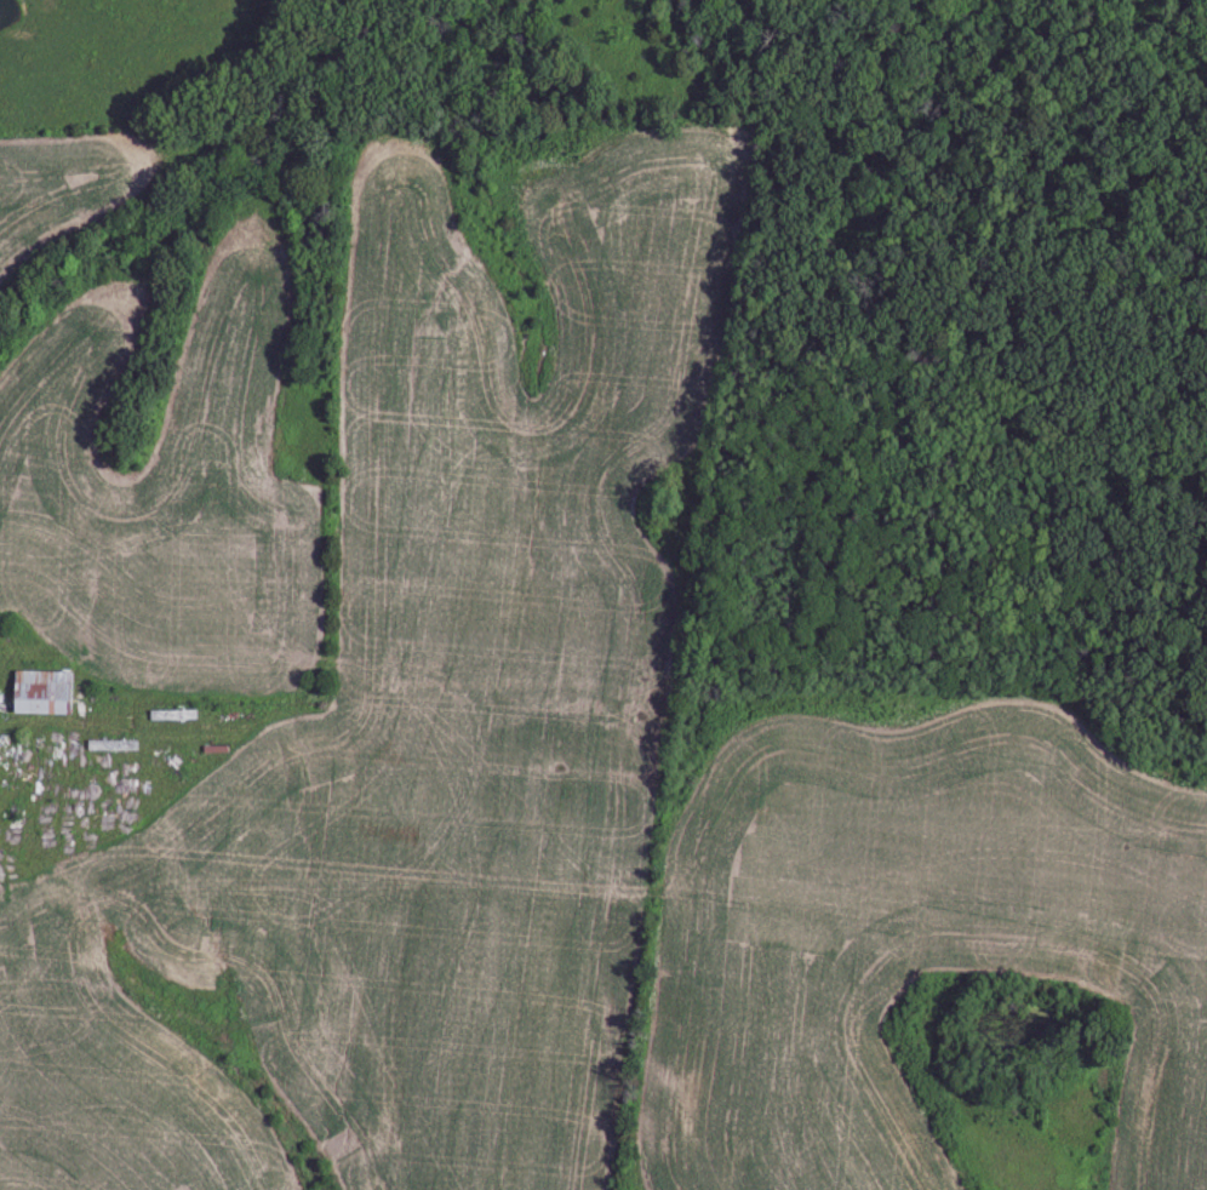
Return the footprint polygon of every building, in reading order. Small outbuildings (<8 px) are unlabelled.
[(15,712),(71,714),(72,671),(16,669),(15,712)]
